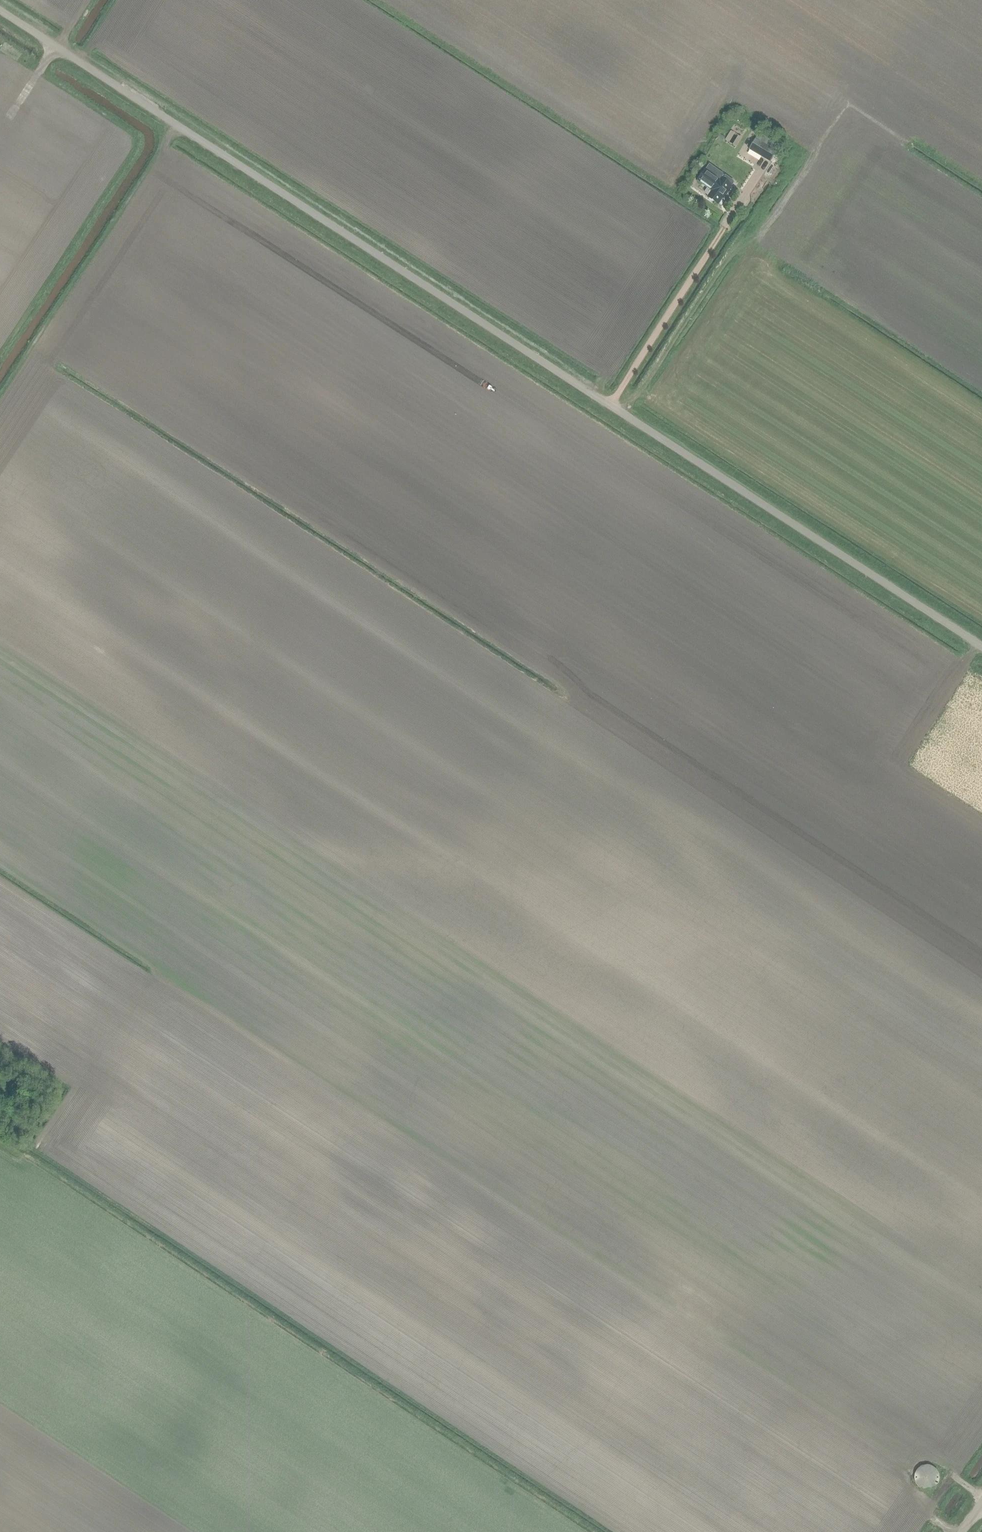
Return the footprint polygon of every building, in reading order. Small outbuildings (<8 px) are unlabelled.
[(758,134),(749,150),(771,162),(780,146),(758,134)] [(728,193),(733,187),(732,186),(735,183),(734,181),(726,175),(724,176),(722,179),(721,179),(720,180),(707,171),(703,176),(701,174),(696,181),(707,188),(705,192),(705,195),(708,197),(719,205),(727,193),(728,193)] [(913,1477),(913,1478),(913,1479),(914,1480),(914,1481),(914,1482),(914,1483),(915,1484),(916,1485),(916,1486),(917,1487),(918,1488),(919,1489),(920,1490),(921,1490),(922,1490),(923,1491),(924,1491),(925,1491),(926,1491),(927,1491),(928,1491),(929,1491),(930,1491),(931,1490),(932,1490),(933,1490),(934,1489),(935,1488),(936,1488),(936,1487),(937,1486),(938,1485),(938,1484),(939,1483),(939,1482),(939,1481),(940,1480),(940,1479),(940,1478),(940,1477),(940,1476),(940,1475),(939,1474),(939,1473),(939,1472),(938,1471),(937,1470),(937,1469),(936,1468),(935,1468),(935,1467),(934,1467),(933,1466),(932,1466),(931,1466),(930,1465),(929,1465),(928,1465),(927,1465),(926,1465),(925,1465),(924,1465),(923,1465),(922,1465),(921,1466),(920,1466),(920,1467),(919,1467),(918,1468),(917,1468),(917,1469),(916,1470),(915,1471),(915,1472),(914,1473),(914,1474),(914,1475),(913,1476),(913,1477)]
